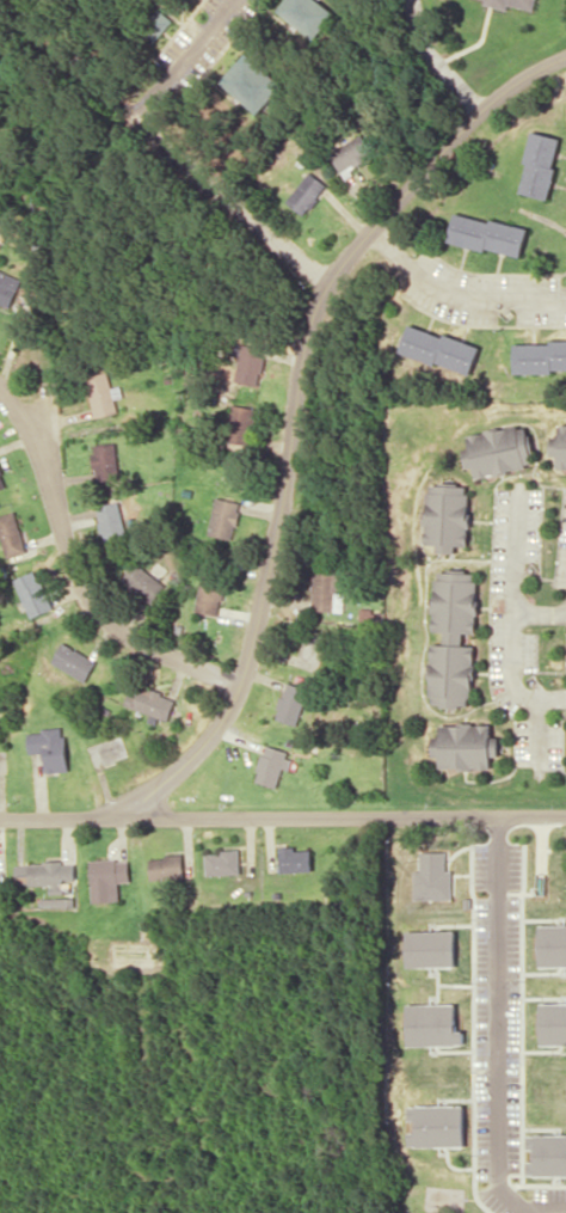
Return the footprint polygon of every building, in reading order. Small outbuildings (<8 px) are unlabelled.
[(276,14),(318,39),(334,12),(314,0),(285,0),(276,14)] [(536,0),(485,0),(484,4),(508,9),(509,5),(534,10),(536,0)] [(283,85),(247,51),(220,81),(257,114),(283,85)] [(548,199),(563,138),(534,131),(519,192),(548,199)] [(375,154),(364,133),(330,151),(342,172),(375,154)] [(328,184),(310,170),(286,201),(303,215),(328,184)] [(448,241),(522,257),(528,228),(455,212),(448,241)] [(13,306),(21,276),(0,271),(0,303),(13,306)] [(481,346),(410,323),(401,351),(472,375),(481,346)] [(565,370),(565,341),(514,341),(514,371),(565,370)] [(260,385),(266,347),(240,343),(234,380),(260,385)] [(95,416),(118,412),(115,398),(123,396),(121,385),(112,386),(109,371),(87,376),(95,416)] [(249,443),(253,406),(232,404),(228,441),(249,443)] [(475,476),(534,466),(526,424),(467,434),(469,447),(462,448),(466,468),(474,467),(475,476)] [(558,424),(558,435),(550,435),(550,455),(557,455),(557,468),(565,468),(565,424),(558,424)] [(93,443),(94,481),(119,481),(118,442),(93,443)] [(470,486),(427,484),(425,544),(436,544),(436,552),(455,553),(456,545),(468,546),(470,486)] [(233,538),(241,502),(216,497),(209,533),(233,538)] [(99,504),(102,542),(124,540),(122,502),(99,504)] [(5,555),(25,551),(17,511),(0,514),(0,531),(5,555)] [(153,600),(165,583),(135,562),(123,579),(153,600)] [(27,616),(51,610),(40,570),(16,577),(27,616)] [(475,633),(478,572),(435,570),(432,630),(443,631),(443,644),(431,643),(428,705),(472,707),(475,645),(463,645),(463,632),(475,633)] [(343,611),(345,573),(314,572),(313,610),(343,611)] [(198,612),(221,614),(225,577),(202,575),(198,612)] [(87,680),(97,659),(61,642),(51,664),(87,680)] [(310,689),(288,682),(276,718),(298,725),(310,689)] [(176,696),(139,687),(136,696),(128,694),(125,707),(170,719),(176,696)] [(440,723),(439,736),(432,736),(432,755),(440,756),(439,767),(492,768),(492,755),(499,755),(499,736),(492,736),(492,724),(440,723)] [(68,771),(66,728),(29,730),(30,753),(44,752),(46,772),(68,771)] [(278,787),(283,768),(288,769),(292,751),(265,744),(256,781),(278,787)] [(312,847),(280,848),(281,871),(313,870),(312,847)] [(207,874),(241,873),(241,850),(206,851),(207,874)] [(453,900),(454,869),(447,869),(447,851),(420,851),(419,869),(414,869),(414,899),(453,900)] [(184,855),(150,856),(151,879),(184,878),(184,855)] [(93,902),(121,900),(120,882),(131,882),(130,858),(91,860),(93,902)] [(77,880),(76,862),(20,863),(20,885),(50,884),(50,893),(64,893),(64,880),(77,880)] [(72,898),(41,898),(41,907),(72,907),(72,898)] [(540,966),(565,966),(565,924),(539,925),(540,966)] [(456,966),(456,930),(406,930),(407,967),(456,966)] [(541,1002),(541,1045),(565,1045),(565,1002),(541,1002)] [(407,1003),(408,1046),(464,1045),(464,1029),(457,1029),(457,1003),(407,1003)] [(466,1146),(465,1104),(409,1105),(409,1120),(416,1120),(416,1132),(409,1132),(409,1146),(466,1146)] [(528,1134),(528,1148),(536,1148),(535,1161),(528,1161),(528,1175),(565,1175),(565,1134),(528,1134)]
